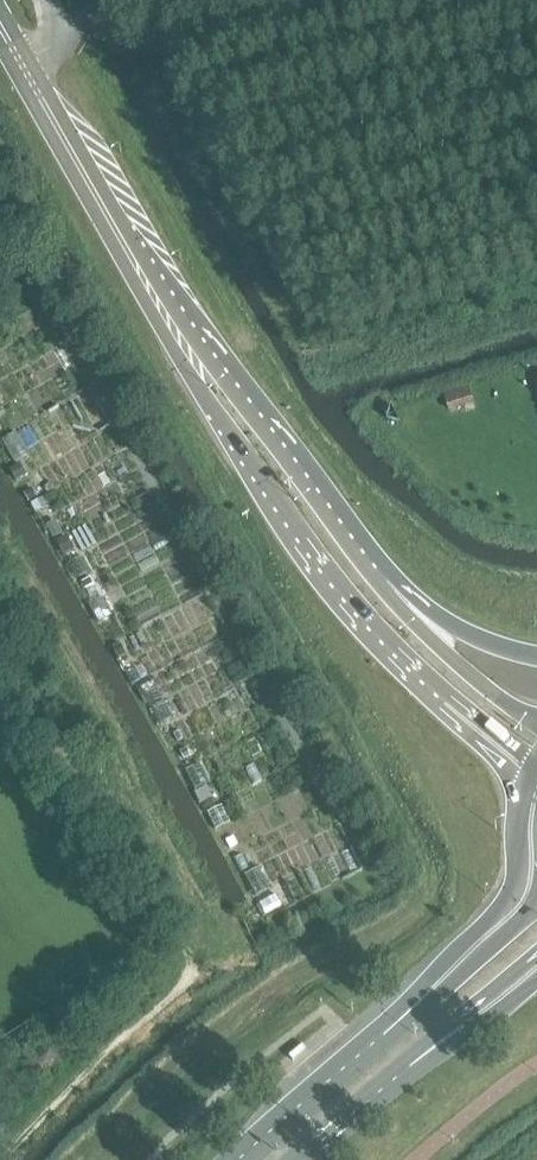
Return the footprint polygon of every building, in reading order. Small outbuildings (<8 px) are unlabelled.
[(27,475),(21,464),(11,469),(17,480),(27,475)] [(38,497),(33,488),(25,493),(30,502),(38,497)] [(32,504),(37,513),(48,507),(43,498),(32,504)] [(56,519),(46,524),(53,537),(63,532),(56,519)] [(85,581),(88,587),(95,584),(92,577),(85,581)] [(122,645),(114,648),(118,657),(127,653),(122,645)] [(181,731),(175,733),(179,742),(184,739),(181,731)] [(181,751),(185,759),(191,756),(187,748),(181,751)] [(205,785),(197,790),(203,803),(211,798),(205,785)] [(231,849),(239,846),(235,836),(227,840),(231,849)]
